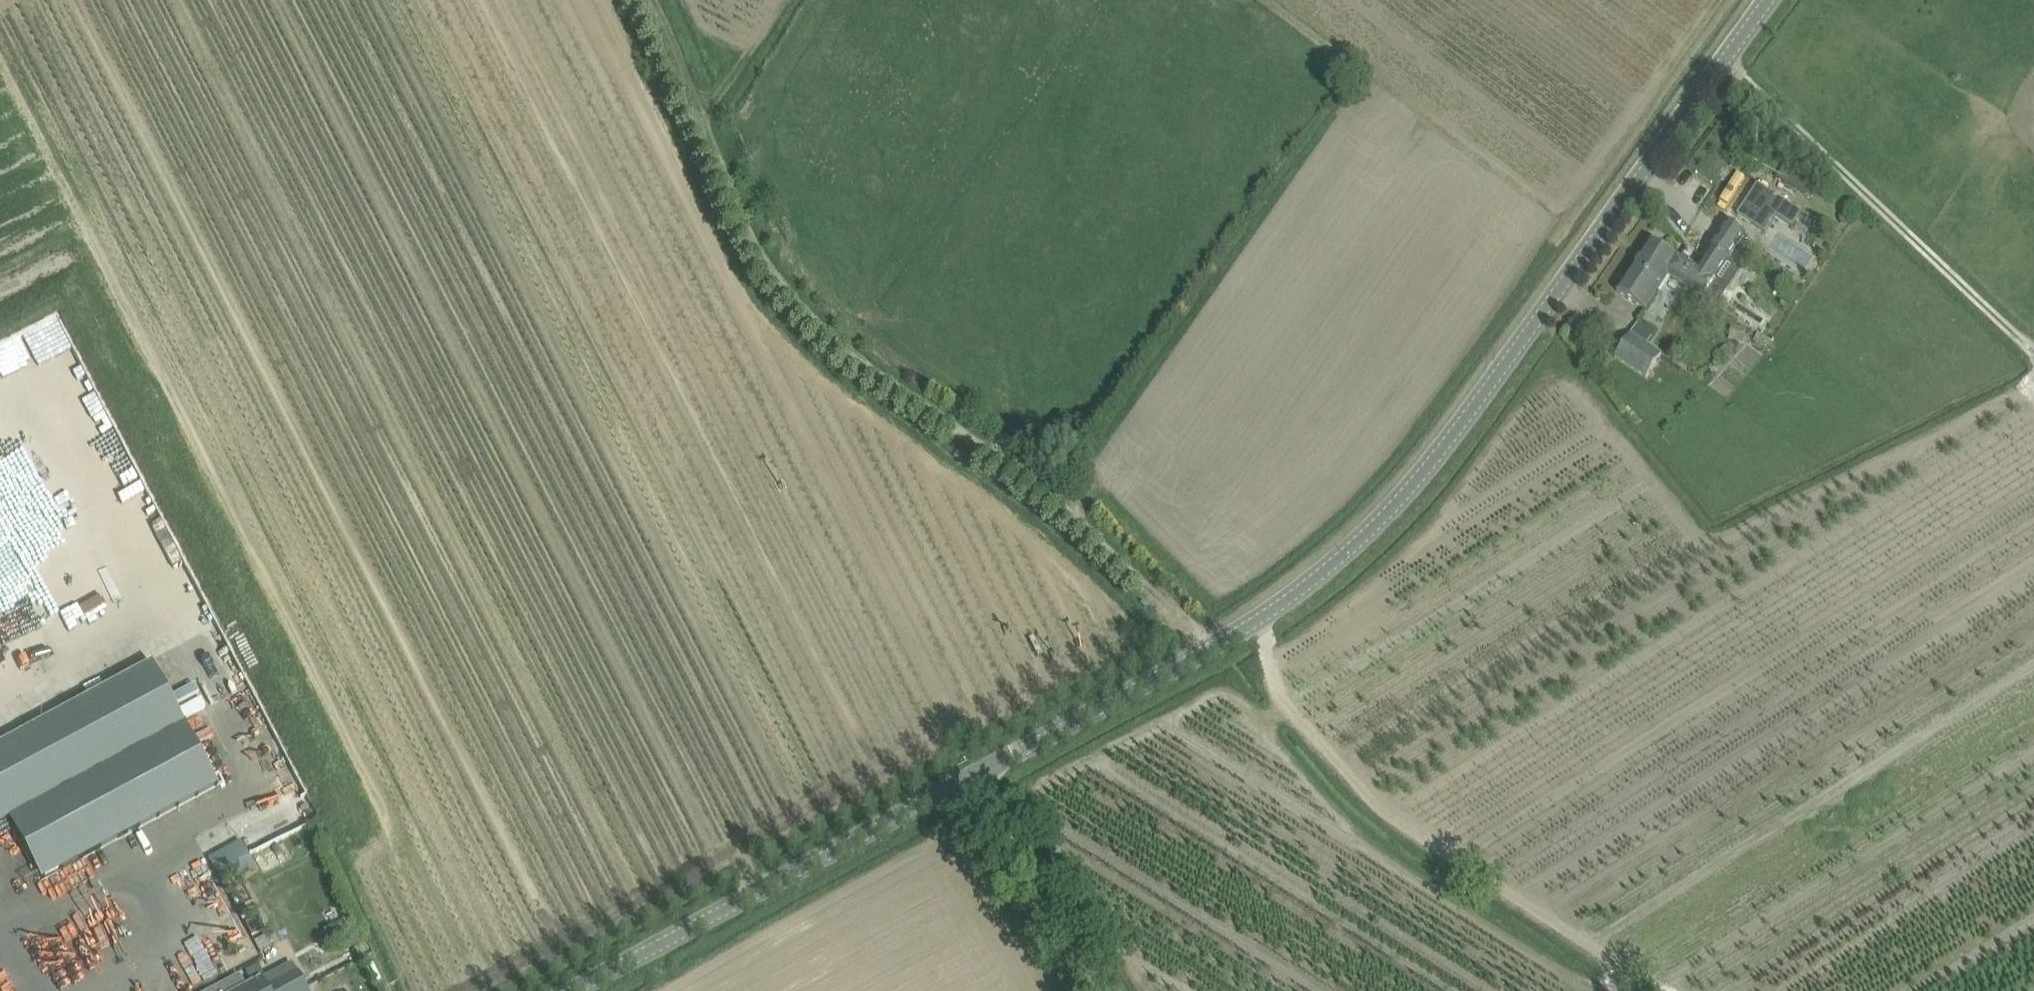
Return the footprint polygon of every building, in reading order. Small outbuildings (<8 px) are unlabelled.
[(1758,184),(1738,215),(1766,233),(1777,216),(1793,227),(1802,213),(1758,184)] [(1679,259),(1669,276),(1704,299),(1705,298),(1717,307),(1729,289),(1743,268),(1729,259),(1746,234),(1729,223),(1699,268),(1680,256),(1679,259)] [(1679,259),(1651,241),(1617,292),(1634,303),(1646,311),(1669,276),(1679,259)] [(1664,356),(1649,346),(1632,334),(1615,359),(1647,380),(1664,356)] [(1765,351),(1771,342),(1761,335),(1755,344),(1765,351)] [(0,745),(0,824),(9,820),(42,881),(218,786),(152,664),(0,745)] [(209,862),(222,886),(256,867),(243,843),(209,862)] [(237,917),(209,933),(221,954),(249,937),(237,917)] [(297,972),(272,986),(267,977),(262,980),(261,979),(245,988),(239,990),(307,990),(297,972)]
